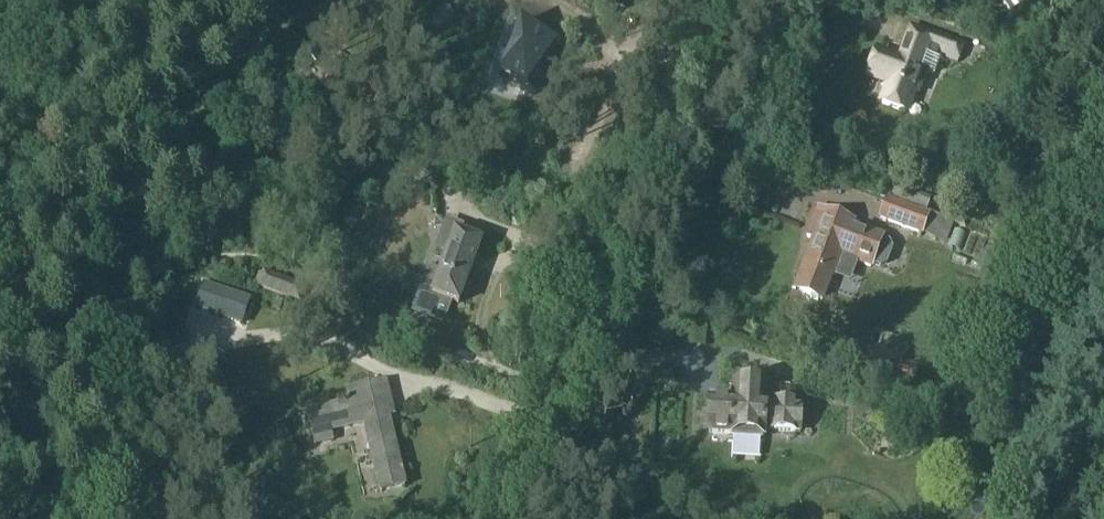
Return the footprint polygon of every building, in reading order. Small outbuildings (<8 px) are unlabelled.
[(525,24),(503,81),(535,94),(557,36),(525,24)] [(868,74),(889,82),(882,101),(910,112),(922,76),(931,79),(938,55),(959,61),(964,46),(915,28),(904,56),(878,47),(868,74)] [(896,187),(891,199),(926,212),(931,199),(896,187)] [(923,235),(930,213),(926,212),(891,199),(886,198),(878,219),(923,235)] [(807,236),(813,237),(794,288),(825,300),(833,276),(835,277),(843,257),(873,268),(885,235),(855,222),(818,209),(807,236)] [(454,233),(444,260),(439,274),(428,270),(414,309),(443,320),(449,303),(446,302),(448,299),(459,303),(481,243),(454,233)] [(270,275),(264,291),(298,304),(304,287),(270,275)] [(199,305),(218,311),(214,320),(235,327),(245,297),(187,277),(178,305),(196,312),(199,305)] [(203,347),(195,367),(219,375),(227,356),(203,347)] [(801,399),(775,398),(775,402),(770,402),(771,379),(734,378),(734,394),(711,393),(710,433),(769,435),(771,431),(775,431),(775,429),(798,429),(798,425),(806,426),(807,403),(801,403),(801,399)] [(334,441),(333,432),(363,426),(380,491),(406,484),(390,415),(395,414),(387,380),(349,389),(351,400),(306,410),(315,445),(334,441)]
